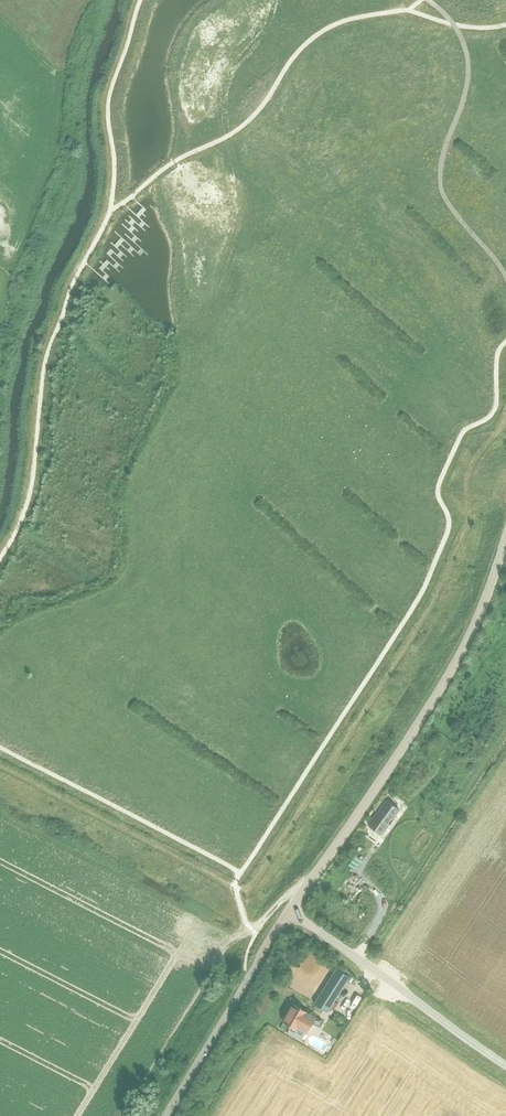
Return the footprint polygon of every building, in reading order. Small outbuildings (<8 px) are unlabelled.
[(386,800),(368,825),(381,834),(388,824),(390,825),(393,819),(392,818),(399,809),(386,800)] [(354,866),(359,858),(350,851),(344,859),(354,866)] [(327,1012),(349,977),(336,969),(314,1005),(327,1012)] [(321,1021),(315,1017),(293,1004),(283,1022),(304,1035),(311,1023),(318,1027),(321,1021)] [(342,1028),(346,1021),(338,1016),(334,1023),(342,1028)]
